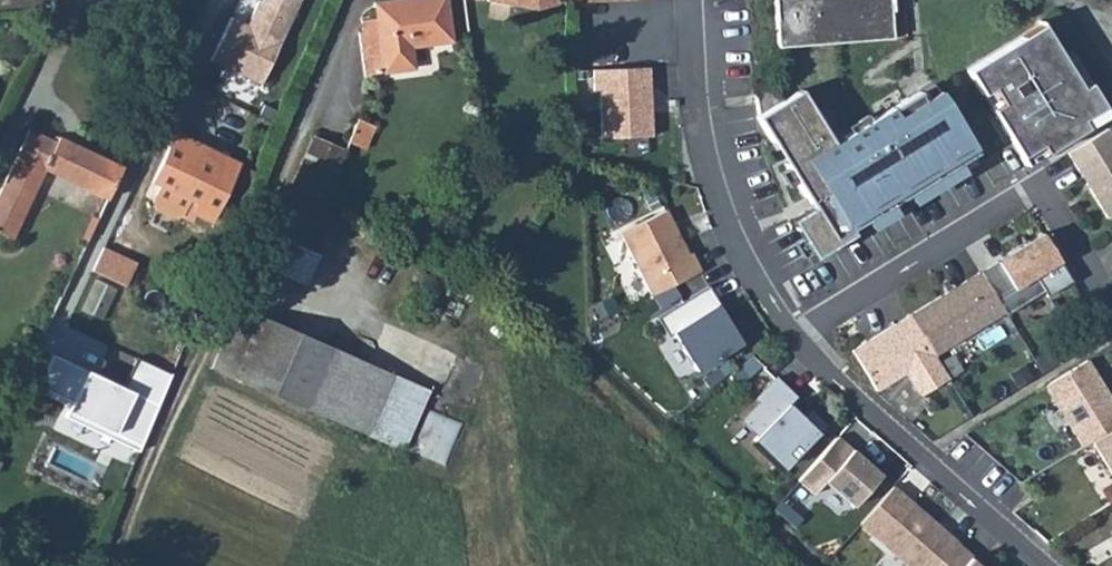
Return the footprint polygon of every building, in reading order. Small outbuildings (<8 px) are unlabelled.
[(244,20),(230,13),(208,60),(260,84),(299,0),(253,0),(244,20)] [(444,0),(406,0),(374,5),(375,19),(362,20),(363,33),(359,33),(365,75),(378,74),(377,68),(381,67),(382,73),(412,69),(409,47),(450,41),(444,0)] [(508,5),(532,9),(554,4),(554,0),(508,0),(508,5)] [(774,47),(892,36),(888,0),(769,0),(774,47)] [(1035,20),(961,67),(976,92),(986,85),(996,100),(987,106),(1005,134),(1024,122),(1040,147),(1080,122),(1076,115),(1098,100),(1084,78),(1076,83),(1035,20)] [(648,68),(592,70),(593,92),(599,91),(601,138),(651,136),(648,68)] [(753,86),(758,115),(756,117),(769,138),(779,132),(794,158),(785,164),(812,208),(801,215),(821,247),(975,153),(937,91),(923,100),(918,91),(832,143),(800,90),(782,100),(772,83),(753,86)] [(347,141),(364,149),(374,126),(357,119),(347,141)] [(1063,148),(1106,213),(1111,209),(1111,137),(1102,122),(1063,148)] [(11,240),(43,171),(105,200),(121,167),(57,137),(55,142),(28,129),(0,188),(0,234),(11,240)] [(175,133),(151,182),(159,186),(152,201),(154,208),(172,217),(180,214),(187,200),(195,203),(191,213),(209,222),(226,187),(230,194),(243,200),(256,173),(237,164),(237,162),(175,133)] [(276,236),(310,251),(326,214),(319,210),(345,150),(314,136),(270,234),(276,236)] [(668,210),(621,232),(650,296),(701,272),(692,253),(688,255),(668,210)] [(1044,233),(997,262),(1013,289),(997,299),(1006,314),(1008,316),(1045,293),(1048,298),(1074,283),(1044,233)] [(276,236),(263,265),(302,283),(315,254),(310,251),(276,236)] [(105,244),(95,267),(126,280),(136,257),(105,244)] [(981,272),(909,315),(934,357),(1006,314),(997,299),(981,272)] [(110,294),(114,285),(97,278),(85,306),(104,314),(112,295),(110,294)] [(709,286),(657,318),(668,336),(673,333),(696,371),(743,342),(709,286)] [(211,366),(403,445),(428,383),(236,305),(211,366)] [(909,315),(852,349),(876,390),(905,373),(918,395),(946,378),(934,357),(909,315)] [(123,385),(53,354),(38,387),(66,400),(62,410),(135,443),(168,371),(136,357),(123,385)] [(1045,386),(1081,448),(1091,442),(1111,429),(1111,403),(1087,361),(1045,386)] [(756,400),(761,405),(745,421),(760,436),(756,441),(785,469),(828,426),(811,408),(802,417),(790,406),(798,398),(778,378),(756,400)] [(1091,442),(1111,478),(1111,429),(1091,442)] [(838,437),(797,479),(812,494),(825,481),(852,506),(880,477),(838,437)] [(911,565),(935,565),(957,543),(894,486),(861,521),(911,565)] [(935,565),(983,565),(957,543),(935,565)]
